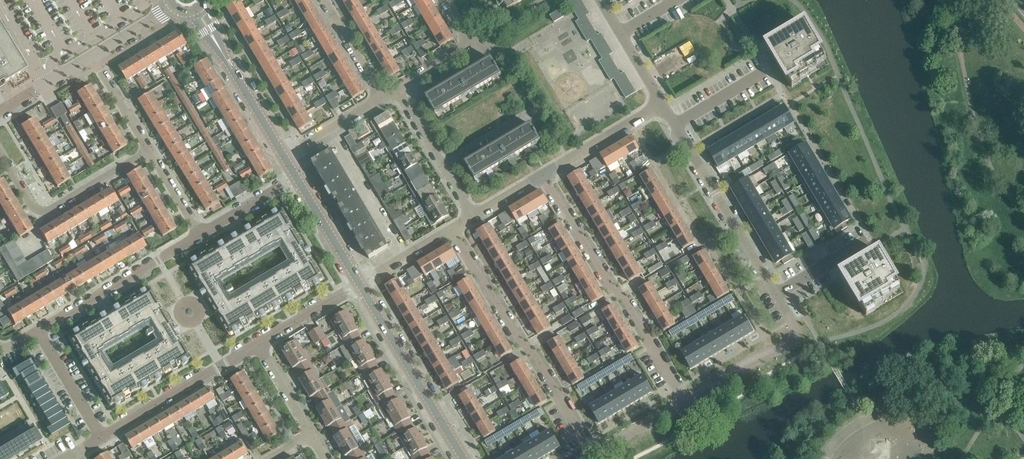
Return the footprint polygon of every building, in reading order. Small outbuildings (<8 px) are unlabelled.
[(244,9),(239,0),(236,0),(225,6),(232,16),(244,9)] [(304,16),(315,9),(310,0),(307,0),(298,5),(304,16)] [(351,15),(363,9),(357,0),(354,0),(345,5),(351,15)] [(430,0),(425,0),(416,5),(422,16),(435,8),(430,0)] [(523,0),(499,0),(500,1),(499,1),(500,2),(502,5),(501,5),(501,6),(504,4),(507,10),(523,0)] [(583,4),(581,0),(579,0),(570,5),(573,10),(583,4)] [(576,15),(586,9),(583,4),(573,10),(574,13),(576,15)] [(422,16),(428,26),(441,18),(435,8),(422,16)] [(232,16),(238,27),(250,19),(244,9),(232,16)] [(310,26),(321,19),(315,9),(304,16),(300,19),(302,22),(306,20),(310,26)] [(351,15),(357,26),(369,19),(363,9),(351,15)] [(579,20),(586,16),(589,14),(586,9),(576,15),(579,20)] [(550,16),(554,22),(564,16),(560,10),(550,16)] [(578,27),(589,21),(586,16),(579,20),(575,22),(578,27)] [(428,26),(434,36),(447,29),(441,18),(428,26)] [(238,27),(244,37),(257,30),(250,19),(238,27)] [(310,26),(316,36),(327,30),(321,19),(310,26)] [(357,26),(364,36),(375,30),(369,19),(357,26)] [(581,32),(592,26),(589,21),(578,27),(581,32)] [(804,23),(794,29),(766,46),(773,57),(791,87),(829,64),(804,23)] [(584,37),(594,31),(592,26),(581,32),(584,37)] [(2,81),(3,84),(26,71),(0,28),(0,82),(2,81)] [(453,39),(447,29),(434,36),(440,47),(453,39)] [(244,37),(250,47),(263,40),(257,30),(244,37)] [(322,47),(333,40),(327,30),(316,36),(312,39),(314,43),(318,40),(322,47)] [(364,36),(370,47),(381,40),(375,30),(364,36)] [(177,50),(187,44),(179,31),(169,37),(177,50)] [(587,42),(591,40),(590,39),(597,35),(594,31),(584,37),(587,42)] [(593,44),(604,38),(601,33),(597,35),(590,39),(591,40),(593,44)] [(167,56),(177,50),(169,37),(159,43),(167,56)] [(596,49),(607,43),(604,38),(593,44),(596,49)] [(250,47),(256,58),(269,50),(263,40),(250,47)] [(340,50),(333,40),(322,47),(328,57),(340,50)] [(370,47),(376,57),(387,50),(381,40),(370,47)] [(157,62),(167,56),(159,43),(149,49),(157,62)] [(599,54),(609,48),(607,43),(596,49),(599,54)] [(421,58),(427,55),(422,46),(421,47),(416,50),(421,58)] [(609,55),(612,53),(609,48),(599,54),(602,59),(609,55)] [(147,69),(157,62),(149,49),(139,55),(147,69)] [(256,58),(262,68),(275,61),(269,50),(256,58)] [(328,57),(335,67),(346,61),(340,50),(328,57)] [(393,61),(387,50),(376,57),(382,67),(393,61)] [(137,75),(147,69),(139,55),(129,61),(137,75)] [(601,66),(612,60),(609,55),(602,59),(598,61),(601,66)] [(464,75),(459,77),(469,94),(501,75),(497,69),(495,65),(491,59),(477,67),(476,66),(476,65),(471,68),(470,68),(472,69),(472,70),(468,73),(464,75)] [(194,68),(200,78),(213,70),(207,60),(194,68)] [(604,71),(615,65),(612,60),(601,66),(604,71)] [(127,81),(137,75),(129,61),(119,68),(127,81)] [(262,68),(269,78),(281,71),(275,61),(262,68)] [(352,71),(346,61),(335,67),(341,78),(352,71)] [(382,67),(388,78),(403,69),(401,65),(397,67),(393,61),(382,67)] [(607,76),(618,70),(615,65),(604,71),(607,76)] [(219,80),(213,70),(200,78),(206,88),(219,80)] [(610,81),(614,79),(621,75),(618,70),(607,76),(610,81)] [(281,71),(269,78),(275,89),(287,81),(281,71)] [(341,78),(347,88),(358,81),(352,71),(341,78)] [(617,84),(627,77),(624,72),(621,75),(614,79),(617,84)] [(469,94),(459,77),(452,81),(453,82),(449,84),(444,86),(444,85),(444,84),(438,87),(439,88),(440,89),(435,92),(436,92),(432,94),(425,97),(430,104),(429,105),(431,108),(432,108),(435,114),(469,94)] [(620,88),(630,82),(627,77),(617,84),(620,88)] [(206,88),(212,98),(225,90),(224,91),(222,87),(223,87),(219,80),(206,88)] [(281,99),(294,92),(287,81),(275,89),(281,99)] [(364,92),(358,81),(347,88),(353,99),(364,92)] [(622,93),(633,87),(630,82),(620,88),(622,93)] [(96,95),(91,87),(90,85),(77,93),(80,99),(76,102),(77,103),(79,105),(96,95)] [(625,98),(636,92),(633,87),(622,93),(625,98)] [(231,100),(225,90),(212,98),(218,108),(231,100)] [(145,111),(158,102),(152,92),(138,101),(145,111)] [(281,99),(287,110),(300,102),(294,92),(281,99)] [(196,104),(202,101),(197,94),(192,97),(196,104)] [(102,105),(96,95),(79,105),(79,106),(79,105),(83,103),(89,113),(102,105)] [(334,110),(339,107),(334,98),(333,99),(329,102),(334,110)] [(145,111),(151,120),(168,110),(164,112),(160,107),(164,104),(161,100),(158,103),(158,102),(145,111)] [(224,118),(237,110),(231,100),(218,108),(224,118)] [(287,110),(293,120),(306,112),(300,102),(287,110)] [(55,106),(61,116),(64,115),(67,113),(61,103),(55,106)] [(108,115),(102,105),(89,113),(95,123),(108,115)] [(56,119),(59,117),(61,116),(55,106),(50,109),(56,119)] [(774,112),(783,129),(793,123),(783,106),(774,112)] [(154,123),(153,124),(157,130),(170,122),(166,116),(170,114),(168,110),(151,120),(151,121),(152,120),(154,123)] [(241,117),(237,110),(224,118),(230,128),(243,120),(242,121),(240,117),(241,117)] [(306,112),(293,120),(299,130),(312,123),(306,112)] [(764,117),(774,134),(783,129),(774,112),(764,117)] [(374,121),(380,131),(394,123),(387,113),(374,121)] [(114,125),(108,115),(95,123),(91,126),(93,130),(97,127),(101,133),(114,125)] [(755,123),(765,140),(774,134),(764,117),(755,123)] [(21,126),(27,136),(40,128),(34,118),(21,126)] [(236,138),(249,130),(243,120),(230,128),(236,138)] [(157,130),(163,140),(176,132),(170,122),(157,130)] [(400,133),(394,123),(380,131),(377,133),(383,143),(400,133)] [(746,128),(756,145),(765,140),(755,123),(746,128)] [(535,131),(531,124),(525,128),(521,130),(517,133),(516,132),(516,130),(510,133),(512,134),(512,135),(508,138),(504,140),(498,143),(508,160),(508,159),(514,155),(515,155),(533,145),(533,144),(539,140),(540,141),(541,140),(537,134),(535,131)] [(100,141),(103,146),(120,136),(114,125),(101,133),(104,139),(100,141)] [(46,138),(40,128),(27,136),(33,146),(46,138)] [(736,134),(746,151),(756,145),(746,128),(736,134)] [(255,140),(249,130),(236,138),(242,148),(255,140)] [(163,140),(169,150),(182,142),(176,132),(163,140)] [(406,144),(400,133),(383,143),(380,145),(382,149),(389,145),(393,152),(406,144)] [(351,149),(357,145),(350,134),(344,138),(351,149)] [(727,139),(737,156),(746,151),(736,134),(727,139)] [(126,146),(120,136),(103,146),(107,143),(113,153),(126,146)] [(628,155),(639,149),(631,136),(621,143),(628,155)] [(33,146),(39,156),(56,146),(52,148),(46,138),(33,146)] [(718,145),(728,162),(737,156),(727,139),(718,145)] [(795,147),(800,144),(797,139),(792,142),(795,147)] [(258,147),(259,147),(255,140),(242,148),(248,158),(261,150),(260,151),(258,147)] [(171,154),(175,160),(189,152),(182,142),(169,150),(169,151),(171,150),(173,153),(171,154)] [(351,149),(357,159),(361,156),(368,152),(362,142),(357,145),(351,149)] [(789,151),(795,147),(792,142),(786,146),(789,151)] [(507,159),(508,160),(498,143),(492,147),(493,147),(489,149),(484,152),(484,151),(484,149),(478,153),(480,153),(480,154),(475,157),(476,157),(472,160),(472,159),(466,163),(470,170),(469,170),(471,173),(472,173),(475,179),(476,179),(476,178),(482,174),(483,175),(501,164),(501,163),(507,159)] [(618,161),(628,155),(621,143),(610,149),(618,161)] [(412,154),(406,144),(393,152),(389,154),(396,164),(412,154)] [(786,156),(792,166),(812,154),(806,144),(786,156)] [(708,151),(718,167),(728,162),(718,145),(708,151)] [(39,156),(45,167),(58,159),(54,153),(58,150),(56,146),(39,156)] [(600,155),(600,156),(606,166),(607,168),(618,161),(610,149),(600,155)] [(248,158),(252,164),(254,168),(267,160),(261,150),(248,158)] [(776,158),(782,155),(779,150),(773,153),(776,158)] [(331,151),(312,162),(335,201),(337,200),(340,206),(338,207),(369,259),(388,248),(331,151)] [(175,160),(182,170),(195,162),(189,152),(175,160)] [(770,162),(776,158),(773,153),(767,157),(770,162)] [(418,164),(412,154),(396,164),(392,166),(394,171),(398,169),(402,174),(418,164)] [(812,154),(792,166),(797,175),(817,163),(812,154)] [(363,159),(361,156),(357,159),(363,169),(367,167),(363,159)] [(601,169),(606,166),(600,156),(595,159),(601,169)] [(65,162),(61,164),(58,159),(45,167),(51,177),(68,167),(65,162)] [(589,162),(594,170),(595,172),(601,169),(595,159),(589,162)] [(273,171),(267,160),(254,168),(260,178),(273,171)] [(648,165),(645,160),(637,165),(637,166),(640,170),(648,165)] [(757,169),(763,166),(760,161),(754,164),(757,169)] [(182,170),(188,180),(201,172),(195,162),(182,170)] [(241,162),(233,167),(235,171),(244,166),(241,162)] [(771,171),(777,168),(774,163),(768,166),(771,171)] [(797,175),(803,184),(823,172),(817,163),(797,175)] [(254,168),(252,164),(248,166),(249,168),(244,171),(247,175),(252,172),(251,170),(254,168)] [(411,183),(425,175),(418,164),(402,174),(405,179),(408,185),(411,183)] [(752,173),(757,169),(754,164),(749,168),(752,173)] [(765,175),(771,171),(768,166),(762,170),(765,175)] [(66,173),(70,171),(68,167),(51,177),(57,187),(70,179),(66,173)] [(379,173),(373,177),(367,167),(363,169),(369,180),(380,174),(379,173)] [(132,186),(145,178),(139,168),(126,176),(132,186)] [(567,178),(573,188),(586,180),(580,170),(567,178)] [(657,180),(651,170),(640,176),(646,187),(657,180)] [(191,183),(190,184),(194,190),(207,182),(201,172),(188,180),(189,180),(191,183)] [(739,180),(745,177),(742,172),(736,175),(739,180)] [(823,172),(803,184),(808,193),(828,182),(823,172)] [(375,190),(386,183),(380,174),(369,180),(375,190)] [(431,185),(425,175),(411,183),(408,185),(414,195),(433,184),(432,184),(431,185)] [(733,184),(739,180),(736,175),(730,179),(733,184)] [(781,185),(786,182),(782,176),(777,179),(781,185)] [(138,196),(151,188),(145,178),(132,186),(138,196)] [(8,189),(2,179),(0,180),(0,194),(8,189)] [(736,198),(753,189),(747,179),(731,189),(736,198)] [(243,193),(249,190),(243,180),(237,183),(243,193)] [(586,180),(573,188),(580,198),(592,191),(586,180)] [(663,190),(657,180),(646,187),(652,197),(663,190)] [(773,189),(778,186),(775,180),(770,183),(773,189)] [(194,190),(200,200),(213,192),(207,182),(194,190)] [(784,190),(789,188),(786,182),(781,185),(784,190)] [(808,193),(814,203),(834,191),(828,182),(808,193)] [(382,200),(386,198),(392,194),(389,189),(386,183),(375,190),(378,195),(382,200)] [(435,188),(433,184),(414,195),(421,205),(437,195),(433,189),(435,188)] [(235,185),(231,187),(229,188),(235,198),(241,195),(235,185)] [(777,195),(782,192),(778,186),(773,189),(777,195)] [(99,194),(107,207),(113,204),(116,207),(120,205),(110,188),(99,194)] [(151,188),(138,196),(144,206),(157,199),(151,188)] [(8,189),(0,194),(0,205),(1,207),(14,199),(8,189)] [(759,198),(753,189),(736,198),(742,208),(759,198)] [(540,190),(530,197),(537,209),(548,203),(540,190)] [(669,201),(663,190),(652,197),(658,207),(669,201)] [(586,209),(598,201),(592,191),(580,198),(586,209)] [(834,191),(814,203),(819,212),(839,200),(834,191)] [(213,192),(200,200),(206,210),(219,202),(213,192)] [(99,194),(89,200),(97,213),(107,207),(99,194)] [(792,203),(797,200),(793,194),(788,197),(792,203)] [(443,206),(437,195),(421,205),(427,216),(443,206)] [(530,197),(519,203),(527,215),(537,209),(530,197)] [(388,211),(392,208),(386,198),(382,200),(385,205),(388,211)] [(764,207),(759,198),(742,208),(747,217),(764,207)] [(7,217),(20,209),(14,199),(1,207),(7,217)] [(150,217),(163,209),(157,199),(144,206),(141,208),(142,210),(137,213),(147,210),(150,217)] [(784,208),(789,205),(786,199),(781,202),(784,208)] [(80,206),(87,219),(97,213),(89,200),(80,206)] [(795,209),(800,206),(797,200),(792,203),(795,209)] [(819,212),(825,221),(845,209),(839,200),(819,212)] [(592,219),(605,211),(598,201),(586,209),(592,219)] [(669,201),(658,207),(664,218),(676,211),(669,201)] [(509,209),(509,210),(515,220),(516,222),(527,215),(519,203),(509,209)] [(788,213),(793,210),(789,205),(784,208),(788,213)] [(77,225),(87,219),(80,206),(70,212),(69,212),(77,225)] [(443,206),(427,216),(425,216),(432,227),(450,216),(443,206)] [(770,216),(764,207),(747,217),(753,226),(770,216)] [(392,208),(388,211),(394,221),(404,215),(402,211),(399,210),(396,212),(393,208),(392,208)] [(26,219),(20,209),(7,217),(13,227),(26,219)] [(164,210),(163,209),(150,217),(156,227),(169,219),(164,210)] [(845,223),(851,219),(845,209),(825,221),(831,231),(834,229),(836,234),(847,227),(845,223)] [(188,266),(197,282),(198,282),(201,287),(200,287),(212,306),(217,314),(220,319),(229,335),(234,332),(233,330),(237,327),(238,330),(239,329),(244,326),(242,324),(247,321),(248,324),(261,316),(260,314),(264,312),(265,314),(275,308),(273,306),(277,304),(278,306),(288,300),(287,298),(290,296),(292,298),(304,290),(303,288),(308,285),(309,287),(315,284),(313,282),(317,280),(319,282),(324,279),(315,263),(314,263),(311,258),(312,258),(309,253),(307,254),(305,251),(307,250),(295,231),(292,226),(283,210),(278,213),(279,215),(275,218),(274,215),(268,219),(270,221),(265,224),(264,221),(263,222),(208,255),(209,257),(204,260),(203,258),(197,261),(198,263),(195,265),(193,263),(188,266)] [(515,220),(509,210),(504,213),(510,223),(515,220)] [(598,229),(611,222),(605,211),(592,219),(598,229)] [(682,222),(676,211),(664,218),(671,228),(682,222)] [(59,218),(67,231),(77,225),(69,212),(59,218)] [(498,216),(503,224),(504,227),(510,223),(504,213),(498,216)] [(803,222),(808,219),(804,213),(799,216),(803,222)] [(394,221),(400,231),(404,228),(406,227),(404,224),(410,221),(407,216),(406,217),(404,215),(394,221)] [(775,226),(770,216),(753,226),(758,235),(775,226)] [(795,226),(800,223),(797,217),(792,220),(795,226)] [(59,218),(49,224),(57,238),(67,231),(59,218)] [(19,237),(33,229),(26,219),(13,227),(19,237)] [(169,219),(156,227),(162,237),(175,229),(174,227),(169,219)] [(806,228),(811,225),(808,219),(803,222),(806,228)] [(604,240),(617,232),(611,222),(598,229),(604,240)] [(677,239),(688,232),(682,222),(671,228),(677,239)] [(799,232),(804,229),(800,223),(795,226),(799,232)] [(39,231),(47,244),(57,238),(49,224),(39,231)] [(476,232),(482,242),(495,234),(489,224),(476,232)] [(549,230),(555,241),(566,234),(560,224),(549,230)] [(764,245),(781,235),(775,226),(758,235),(764,245)] [(406,241),(412,238),(406,227),(404,228),(400,231),(406,241)] [(814,241),(819,238),(813,228),(808,231),(814,241)] [(610,250),(623,243),(617,232),(604,240),(610,250)] [(694,242),(688,232),(677,239),(683,249),(694,242)] [(807,246),(812,243),(806,233),(801,235),(807,246)] [(145,247),(138,234),(127,240),(135,253),(145,247)] [(495,234),(482,242),(489,252),(501,245),(495,234)] [(572,244),(566,234),(555,241),(561,251),(572,244)] [(786,244),(781,235),(764,245),(769,254),(786,244)] [(16,246),(13,241),(13,240),(3,246),(0,248),(0,252),(1,255),(16,246)] [(125,259),(135,253),(127,240),(118,245),(116,242),(115,242),(125,259)] [(115,265),(125,259),(115,242),(106,248),(107,251),(115,265)] [(769,254),(775,264),(781,260),(784,265),(795,258),(793,256),(797,254),(790,242),(786,244),(769,254)] [(623,243),(610,250),(617,261),(629,253),(623,243)] [(561,251),(567,261),(578,255),(572,244),(561,251)] [(449,245),(438,251),(446,264),(456,257),(449,245)] [(507,255),(501,245),(489,252),(495,263),(507,255)] [(5,260),(20,251),(16,246),(1,255),(5,260)] [(42,253),(48,263),(53,260),(47,250),(42,253)] [(8,266),(23,257),(20,251),(5,260),(8,266)] [(115,265),(107,251),(97,257),(105,271),(108,269),(115,265)] [(438,251),(428,257),(435,270),(446,264),(438,251)] [(704,251),(693,257),(699,268),(710,261),(704,251)] [(840,274),(865,315),(903,293),(879,251),(855,266),(840,274)] [(42,253),(37,256),(43,266),(47,264),(48,263),(42,253)] [(617,261),(623,271),(635,263),(629,253),(617,261)] [(495,263),(501,273),(514,266),(507,255),(495,263)] [(585,265),(578,255),(567,261),(573,272),(585,265)] [(43,266),(37,256),(31,259),(37,269),(43,266)] [(26,262),(23,257),(8,266),(11,271),(26,262)] [(105,271),(97,257),(87,263),(95,277),(105,271)] [(425,276),(435,270),(428,257),(417,263),(418,264),(424,274),(425,276)] [(31,259),(26,262),(11,271),(17,282),(23,279),(22,278),(37,269),(31,259)] [(674,271),(683,265),(680,260),(670,265),(674,271)] [(710,261),(699,268),(705,278),(716,272),(710,261)] [(663,266),(660,262),(648,270),(650,274),(663,266)] [(95,277),(87,263),(77,269),(85,283),(95,277)] [(623,271),(629,281),(642,274),(635,263),(623,271)] [(418,264),(412,267),(418,278),(424,274),(418,264)] [(573,272),(580,282),(591,276),(585,265),(573,272)] [(501,273),(507,283),(520,276),(514,266),(501,273)] [(407,271),(411,279),(413,281),(418,278),(412,267),(407,271)] [(662,278),(671,272),(668,267),(658,272),(662,278)] [(466,274),(463,269),(463,268),(455,273),(455,274),(458,279),(466,274)] [(77,269),(71,273),(69,269),(65,272),(67,276),(67,275),(75,289),(85,283),(77,269)] [(705,278),(711,289),(723,282),(716,272),(705,278)] [(67,275),(67,276),(61,279),(59,275),(55,278),(57,281),(65,295),(75,289),(67,275)] [(507,283),(513,294),(526,286),(520,276),(507,283)] [(597,286),(591,276),(580,282),(586,293),(597,286)] [(391,296),(404,289),(398,278),(385,286),(391,296)] [(457,285),(464,295),(475,288),(469,278),(457,285)] [(57,281),(47,287),(55,301),(65,295),(57,281)] [(723,282),(711,289),(718,299),(729,292),(723,282)] [(645,300),(656,293),(650,283),(639,289),(645,300)] [(560,294),(568,289),(565,284),(557,288),(560,294)] [(532,297),(526,286),(513,294),(519,304),(532,297)] [(592,303),(603,296),(597,286),(586,293),(592,303)] [(37,293),(45,307),(55,301),(47,287),(37,293)] [(481,299),(475,288),(464,295),(470,305),(481,299)] [(178,337),(162,310),(159,305),(151,291),(150,289),(144,292),(146,294),(142,297),(140,295),(135,298),(136,300),(132,303),(130,301),(87,326),(89,328),(84,331),(83,329),(77,332),(79,334),(75,336),(73,334),(68,337),(77,353),(78,353),(81,358),(80,358),(97,386),(97,385),(100,390),(100,391),(109,406),(114,403),(113,401),(117,399),(118,401),(124,398),(122,395),(127,393),(128,395),(141,387),(140,385),(144,383),(145,385),(154,379),(153,377),(157,375),(158,377),(171,369),(170,367),(174,364),(176,367),(181,363),(180,361),(184,359),(185,361),(191,358),(181,342),(178,338),(178,337)] [(391,296),(397,307),(410,299),(404,289),(391,296)] [(37,293),(27,299),(35,313),(45,307),(37,293)] [(651,310),(663,304),(656,293),(645,300),(651,310)] [(519,304),(526,315),(538,307),(532,297),(519,304)] [(25,319),(35,313),(27,299),(17,305),(25,319)] [(397,307),(404,317),(416,310),(410,299),(397,307)] [(487,309),(481,299),(470,305),(476,316),(487,309)] [(452,302),(444,307),(448,313),(456,309),(452,302)] [(651,310),(658,321),(669,314),(663,304),(651,310)] [(690,315),(696,312),(691,304),(690,304),(685,307),(690,315)] [(9,315),(13,321),(14,325),(25,319),(17,305),(7,311),(9,315)] [(608,322),(619,315),(613,305),(602,311),(608,322)] [(526,315),(532,325),(544,317),(538,307),(526,315)] [(575,318),(584,313),(581,308),(572,313),(575,318)] [(0,313),(0,320),(9,315),(7,311),(5,309),(0,313)] [(333,319),(331,320),(337,330),(352,321),(347,311),(341,314),(338,309),(330,314),(333,319)] [(487,309),(476,316),(482,326),(493,319),(487,309)] [(410,327),(422,320),(416,310),(404,317),(410,327)] [(589,314),(579,320),(583,326),(593,321),(589,314)] [(664,331),(675,324),(669,314),(658,321),(664,331)] [(9,315),(0,320),(0,324),(2,328),(13,321),(9,315)] [(563,326),(573,321),(569,315),(560,320),(563,326)] [(625,326),(619,315),(608,322),(614,332),(625,326)] [(734,321),(744,338),(753,332),(743,315),(734,321)] [(551,328),(544,317),(532,325),(538,335),(551,328)] [(499,330),(493,319),(482,326),(488,337),(499,330)] [(410,327),(416,338),(428,330),(422,320),(410,327)] [(358,330),(352,321),(337,330),(345,345),(360,336),(357,331),(358,330)] [(571,332),(580,326),(577,321),(567,327),(571,332)] [(744,338),(734,321),(725,326),(735,343),(744,338)] [(632,336),(625,326),(614,332),(620,343),(632,336)] [(726,348),(735,343),(725,326),(716,331),(726,348)] [(320,341),(326,338),(319,327),(314,330),(320,341)] [(315,344),(320,341),(314,330),(309,333),(315,344)] [(416,338),(422,348),(435,341),(428,330),(416,338)] [(488,337),(494,347),(506,340),(499,330),(488,337)] [(716,331),(707,336),(717,353),(726,348),(716,331)] [(363,341),(360,336),(345,345),(340,347),(349,362),(354,359),(369,350),(364,340),(363,341)] [(638,346),(632,336),(620,343),(627,353),(638,346)] [(707,336),(699,342),(709,358),(717,353),(707,336)] [(548,343),(554,354),(565,347),(559,337),(548,343)] [(287,359),(303,350),(297,340),(281,350),(287,359)] [(512,351),(506,340),(494,347),(501,357),(512,351)] [(422,348),(428,359),(441,351),(435,341),(422,348)] [(699,342),(690,347),(700,364),(709,358),(699,342)] [(560,364),(571,358),(565,347),(554,354),(560,364)] [(691,369),(700,364),(690,347),(681,352),(691,369)] [(304,362),(307,367),(311,364),(303,350),(287,359),(293,368),(304,362)] [(368,369),(366,365),(375,360),(369,350),(354,359),(362,373),(368,369)] [(441,351),(428,359),(434,369),(455,357),(455,356),(447,361),(441,351)] [(434,369),(441,379),(461,367),(455,357),(434,369)] [(566,375),(578,368),(571,358),(560,364),(566,375)] [(517,376),(528,369),(522,359),(511,366),(517,376)] [(12,371),(16,377),(33,367),(29,360),(23,364),(19,367),(12,371)] [(314,370),(311,364),(307,367),(310,372),(299,379),(304,388),(320,379),(314,370)] [(33,367),(16,377),(16,378),(21,375),(25,381),(37,373),(33,367)] [(441,379),(447,390),(459,382),(456,376),(461,372),(459,369),(461,367),(441,379)] [(578,368),(566,375),(573,385),(584,379),(578,368)] [(523,387),(534,380),(528,369),(517,376),(523,387)] [(371,389),(387,379),(381,370),(372,375),(369,371),(363,375),(371,389)] [(237,389),(250,382),(244,372),(231,379),(237,389)] [(37,373),(25,381),(28,387),(41,380),(37,373)] [(652,392),(642,375),(633,380),(643,397),(652,392)] [(493,380),(496,386),(501,383),(497,377),(493,380)] [(321,391),(324,396),(330,393),(322,378),(320,379),(304,388),(310,398),(321,391)] [(393,389),(387,379),(371,389),(368,390),(377,405),(394,395),(391,390),(393,389)] [(41,380),(28,387),(32,394),(45,386),(41,380)] [(529,397),(540,390),(534,380),(523,387),(518,390),(520,394),(526,391),(529,397)] [(643,397),(633,380),(624,386),(634,403),(643,397)] [(356,390),(351,381),(346,384),(351,393),(356,390)] [(243,400),(256,392),(250,382),(237,389),(243,400)] [(45,386),(32,394),(36,400),(49,393),(45,386)] [(616,391),(626,408),(634,403),(624,386),(616,391)] [(221,387),(216,390),(220,397),(225,394),(221,387)] [(209,388),(198,394),(205,405),(215,399),(209,388)] [(459,397),(465,407),(476,400),(470,390),(459,397)] [(540,390),(529,397),(536,407),(547,401),(540,390)] [(626,408),(616,391),(607,396),(617,413),(626,408)] [(256,392),(243,400),(250,410),(262,403),(256,392)] [(49,393),(36,400),(40,407),(53,399),(49,393)] [(333,398),(330,393),(324,396),(327,401),(316,408),(322,418),(339,407),(341,406),(336,396),(333,398)] [(198,394),(188,400),(195,411),(205,405),(198,394)] [(397,400),(394,395),(377,405),(386,420),(404,409),(402,405),(404,404),(400,398),(397,400)] [(617,413),(607,396),(598,401),(608,418),(617,413)] [(53,399),(40,407),(44,413),(56,406),(53,399)] [(188,400),(178,406),(184,417),(195,411),(188,400)] [(465,407),(471,418),(482,411),(476,400),(465,407)] [(608,418),(598,401),(589,407),(599,424),(608,418)] [(262,403),(250,410),(256,421),(268,413),(262,403)] [(56,406),(44,413),(48,420),(60,412),(56,406)] [(178,406),(167,412),(174,423),(184,417),(178,406)] [(339,420),(342,426),(350,420),(342,406),(341,406),(339,407),(322,418),(327,427),(339,420)] [(224,421),(228,419),(229,418),(224,409),(218,412),(220,416),(221,417),(224,421)] [(410,418),(404,409),(386,420),(389,418),(397,433),(412,424),(409,419),(410,418)] [(471,418),(477,428),(488,421),(482,411),(471,418)] [(60,412),(48,420),(51,426),(47,428),(47,429),(64,419),(60,412)] [(157,418),(163,430),(174,423),(167,412),(157,418)] [(256,421),(262,431),(274,424),(268,413),(256,421)] [(157,418),(146,425),(153,436),(163,430),(157,418)] [(64,419),(47,429),(51,435),(68,425),(64,419)] [(339,447),(355,438),(360,435),(354,425),(353,425),(350,420),(342,426),(345,431),(333,437),(337,443),(339,447)] [(483,439),(495,432),(488,421),(477,428),(483,439)] [(262,431),(268,442),(281,434),(274,424),(262,431)] [(412,424),(397,433),(406,447),(422,438),(416,428),(415,429),(412,424)] [(146,425),(136,431),(143,442),(153,436),(146,425)] [(0,449),(0,458),(11,458),(42,441),(34,429),(0,449)] [(560,447),(550,430),(541,435),(551,452),(560,447)] [(132,448),(143,442),(136,431),(126,437),(132,448)] [(252,451),(257,448),(252,440),(253,439),(250,435),(245,438),(252,451)] [(348,458),(352,458),(363,452),(360,447),(365,444),(360,435),(355,438),(339,447),(345,456),(346,456),(348,458)] [(541,435),(532,441),(542,458),(551,452),(541,435)] [(192,442),(188,436),(183,439),(187,444),(192,442)] [(422,438),(406,447),(413,458),(419,458),(429,453),(426,448),(427,448),(422,438)] [(236,445),(231,448),(237,458),(239,458),(248,453),(239,439),(234,442),(236,445)] [(532,441),(523,446),(531,458),(539,458),(542,458),(532,441)] [(123,455),(124,454),(128,451),(123,443),(118,446),(123,455)] [(514,451),(519,458),(531,458),(523,446),(514,451)] [(231,448),(221,455),(223,458),(237,458),(231,448)]
